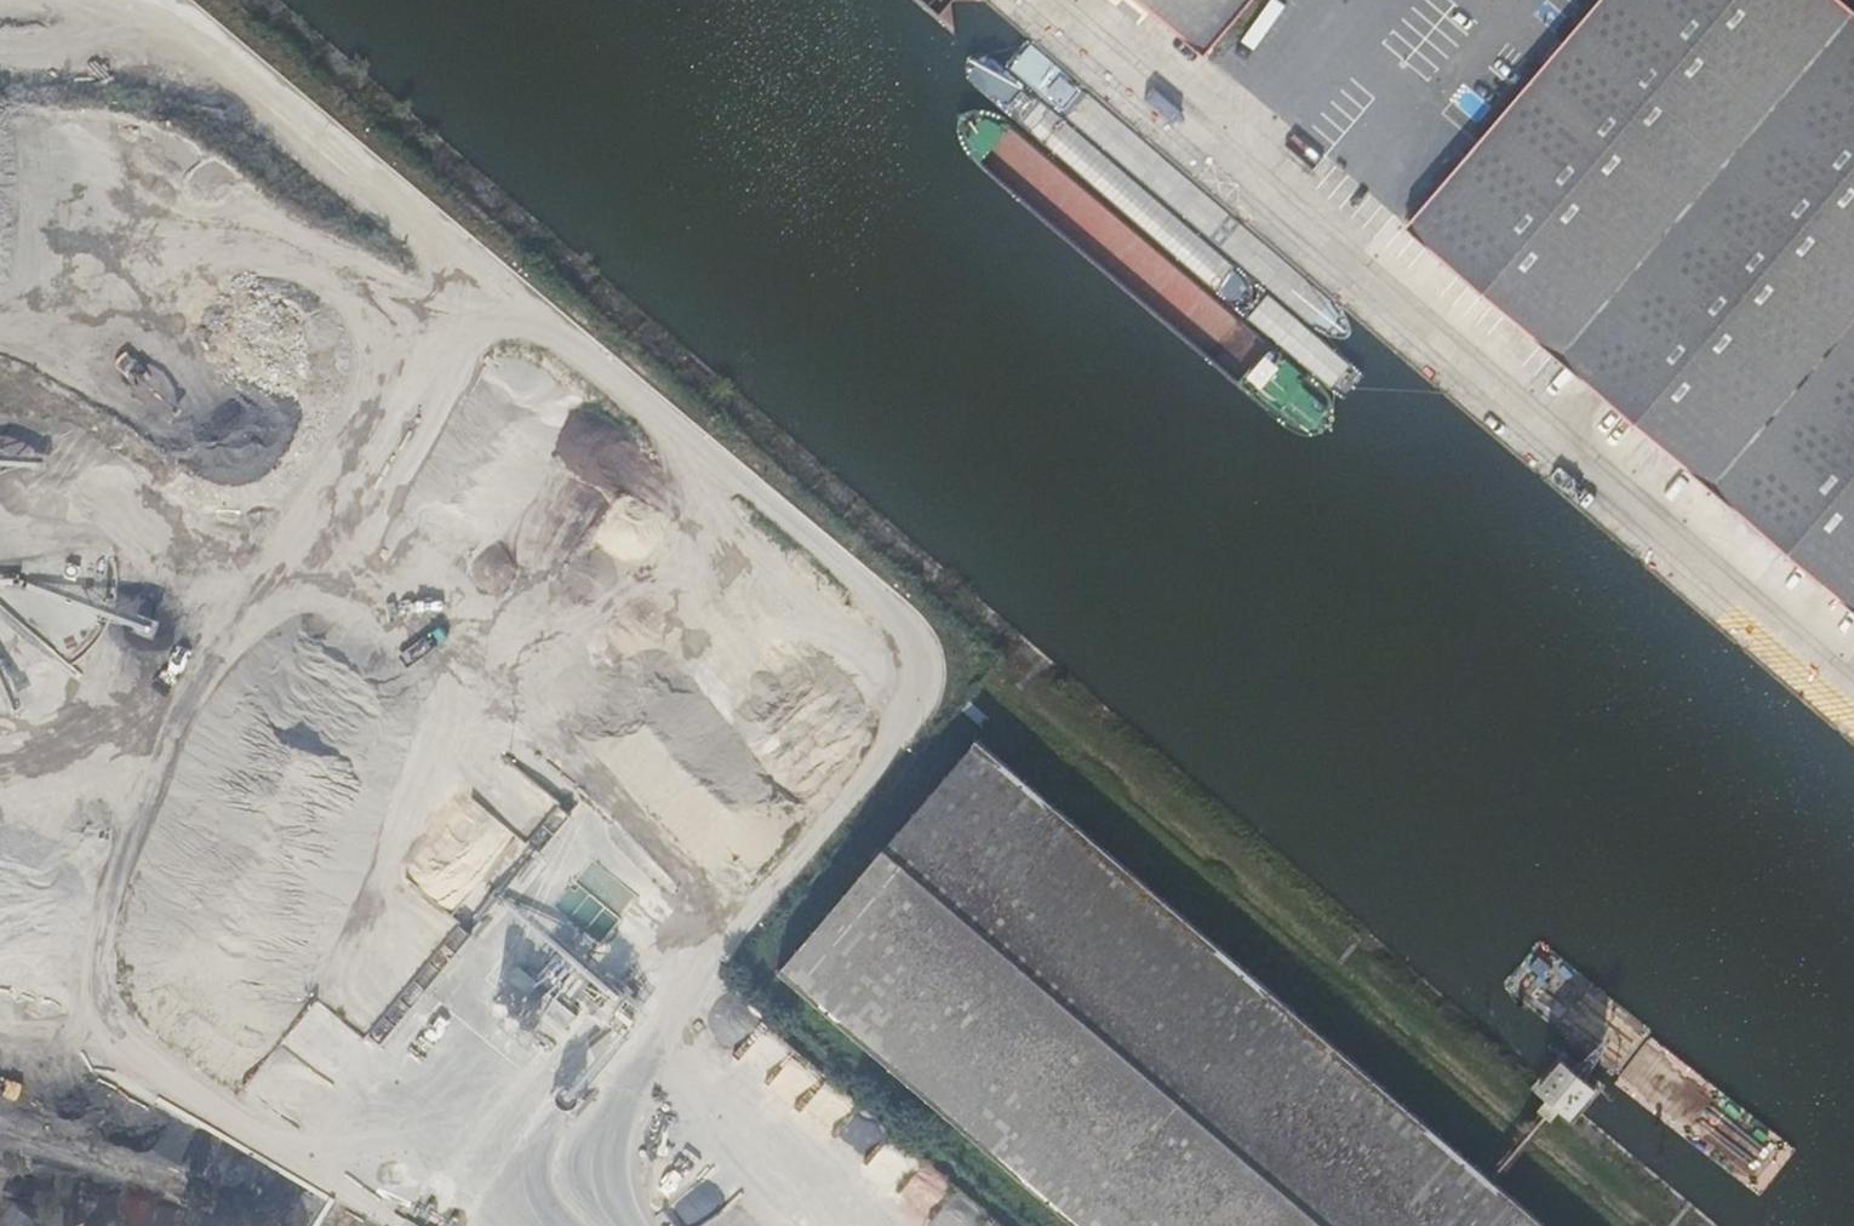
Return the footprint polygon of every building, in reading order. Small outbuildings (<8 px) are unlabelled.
[(1199,50),(1242,0),(1141,0),(1199,50)] [(1849,9),(1839,0),(1589,0),(1402,220),(1553,351),(1849,9)] [(1853,310),(1853,13),(1849,9),(1553,351),(1705,482),(1853,310)] [(1705,482),(1853,611),(1853,310),(1705,482)] [(653,445),(647,443),(646,443),(643,443),(640,446),(638,450),(638,453),(639,456),(642,460),(649,461),(654,458),(656,452),(656,449),(653,445)] [(1083,1225),(1549,1225),(979,741),(783,971),(1083,1225)] [(985,1220),(957,1190),(930,1215),(941,1225),(979,1225),(985,1220)]
